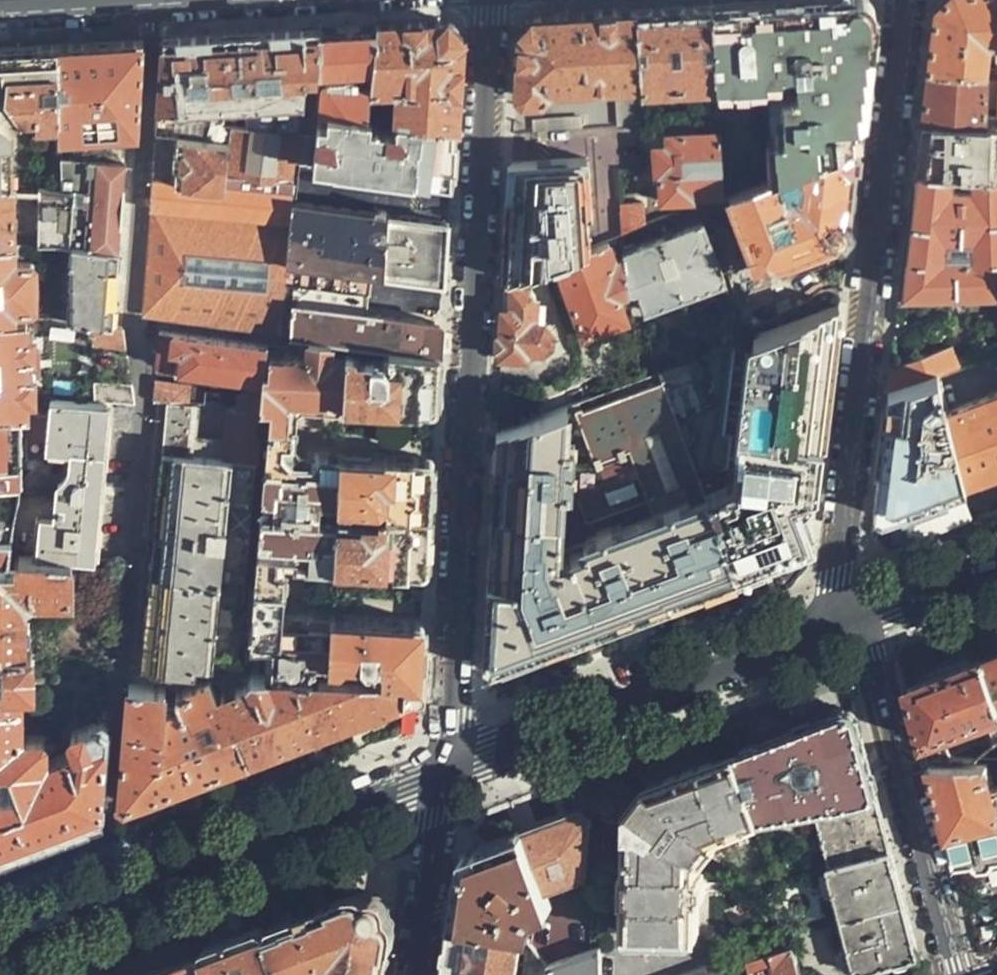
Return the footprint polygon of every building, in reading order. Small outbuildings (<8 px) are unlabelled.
[(857,145),(861,114),(873,12),(860,0),(796,0),(788,3),(779,3),(772,4),(762,0),(709,4),(713,79),(713,83),(764,80),(764,74),(779,74),(780,68),(794,67),(793,58),(806,57),(806,70),(793,70),(793,93),(779,94),(780,120),(781,134),(770,135),(771,177),(857,145)] [(927,67),(981,70),(984,43),(990,38),(994,38),(992,71),(996,71),(996,0),(942,0),(934,7),(934,15),(927,67)] [(713,79),(709,4),(674,6),(636,8),(640,81),(640,83),(662,81),(692,79),(713,79)] [(518,34),(515,93),(520,97),(543,95),(547,89),(548,86),(640,81),(636,8),(575,12),(536,14),(518,34)] [(393,117),(453,125),(458,36),(454,35),(448,30),(440,24),(441,21),(374,25),(369,83),(409,82),(409,85),(405,85),(400,87),(396,93),(393,117)] [(369,83),(374,25),(341,27),(309,29),(305,68),(326,67),(325,78),(322,79),(319,101),(315,101),(314,106),(319,107),(366,114),(369,83)] [(230,34),(162,38),(157,103),(221,100),(243,98),(244,126),(299,131),(305,68),(309,29),(230,34)] [(100,41),(58,44),(58,117),(58,131),(127,128),(135,127),(141,39),(100,41)] [(10,181),(10,119),(20,110),(37,109),(36,117),(58,117),(58,44),(0,48),(0,179),(10,181)] [(927,67),(922,110),(921,118),(996,121),(996,71),(992,71),(981,70),(927,67)] [(692,87),(692,79),(662,81),(662,89),(692,87)] [(221,100),(157,103),(154,132),(175,134),(220,139),(221,123),(221,100)] [(296,162),(312,164),(319,107),(314,106),(313,106),(309,132),(299,131),(244,126),(229,124),(228,139),(225,173),(295,180),(296,162)] [(312,164),(449,182),(451,153),(453,125),(393,117),(392,127),(369,124),(370,114),(366,114),(319,107),(312,164)] [(915,168),(951,169),(969,170),(996,171),(996,121),(921,118),(916,156),(915,168)] [(713,198),(721,196),(716,131),(665,133),(665,145),(651,145),(652,163),(652,175),(657,176),(657,200),(684,199),(684,195),(712,193),(713,198)] [(225,173),(228,139),(220,139),(175,134),(174,146),(172,180),(224,185),(225,173)] [(843,232),(846,228),(857,145),(771,177),(721,196),(713,198),(723,226),(736,221),(755,268),(841,235),(843,232)] [(73,189),(79,160),(58,159),(58,187),(73,189)] [(61,244),(68,245),(116,251),(126,161),(100,159),(79,160),(73,189),(61,244)] [(504,270),(504,277),(554,259),(576,250),(578,222),(580,222),(581,208),(583,208),(586,162),(533,159),(512,159),(513,177),(510,178),(512,193),(509,194),(510,208),(511,219),(507,219),(506,228),(509,248),(506,250),(508,269),(504,270)] [(901,289),(948,288),(974,288),(996,288),(996,171),(969,170),(969,180),(950,179),(951,169),(915,168),(912,191),(901,289)] [(143,313),(279,331),(284,280),(292,201),(295,180),(225,173),(224,185),(172,180),(150,178),(148,204),(149,205),(147,244),(143,313)] [(11,242),(10,181),(0,179),(0,242),(11,242)] [(36,242),(44,243),(47,242),(61,244),(73,189),(58,187),(38,185),(36,242)] [(641,199),(618,201),(621,234),(642,226),(641,199)] [(284,280),(364,291),(368,292),(371,272),(383,273),(387,214),(292,201),(284,280)] [(444,261),(447,222),(387,214),(383,273),(443,281),(444,261)] [(660,236),(682,295),(724,279),(700,220),(660,236)] [(615,236),(576,250),(554,259),(582,333),(626,317),(617,294),(628,290),(623,255),(613,258),(610,245),(617,243),(615,236)] [(623,255),(628,290),(637,289),(644,309),(682,295),(660,236),(623,250),(623,255)] [(12,319),(12,303),(26,303),(32,296),(32,265),(25,258),(22,258),(12,258),(11,242),(0,242),(0,319),(12,319)] [(22,242),(11,242),(12,258),(22,258),(22,242)] [(92,323),(111,325),(113,291),(116,251),(68,245),(66,280),(68,280),(65,320),(92,323)] [(388,347),(439,354),(441,323),(366,312),(365,302),(364,291),(284,280),(279,331),(279,333),(289,334),(307,336),(328,339),(344,341),(388,347)] [(531,288),(503,286),(503,292),(499,355),(506,355),(507,360),(515,359),(520,356),(523,356),(523,349),(540,348),(547,342),(547,330),(541,324),(542,313),(538,309),(538,302),(533,302),(534,291),(531,288)] [(974,288),(948,288),(947,297),(974,297),(974,288)] [(837,302),(656,370),(733,565),(781,546),(783,550),(809,540),(809,535),(797,496),(815,489),(829,370),(837,302)] [(18,412),(25,412),(25,404),(25,396),(32,396),(32,392),(32,373),(25,373),(26,355),(32,355),(32,336),(32,333),(26,332),(26,318),(12,319),(0,319),(0,410),(18,412)] [(125,345),(122,326),(111,325),(92,323),(91,343),(125,345)] [(268,344),(159,327),(156,361),(254,376),(253,390),(241,388),(238,393),(236,404),(262,405),(262,402),(266,354),(268,344)] [(32,373),(32,392),(41,392),(41,377),(38,377),(37,351),(40,351),(40,337),(32,336),(32,355),(26,355),(25,373),(32,373)] [(268,420),(292,423),(292,405),(299,399),(341,402),(343,357),(327,357),(328,339),(307,336),(306,355),(300,354),(296,352),(289,354),(289,351),(284,351),(284,355),(266,354),(262,402),(269,403),(268,420)] [(952,342),(891,366),(888,389),(937,371),(959,363),(952,342)] [(431,409),(436,409),(437,380),(439,354),(388,347),(387,353),(390,358),(387,360),(382,355),(363,354),(357,358),(352,353),(343,352),(343,357),(341,402),(431,409)] [(962,374),(959,363),(937,371),(939,380),(946,379),(962,374)] [(747,603),(733,565),(656,370),(494,431),(490,528),(480,679),(502,696),(651,639),(747,603)] [(888,389),(872,511),(881,516),(887,514),(896,510),(964,485),(947,411),(945,411),(934,408),(932,395),(941,388),(939,380),(937,371),(888,389)] [(133,401),(130,381),(92,378),(91,399),(107,400),(133,401)] [(152,399),(166,400),(187,401),(189,386),(185,382),(154,379),(152,399)] [(946,379),(939,380),(941,388),(942,391),(949,389),(946,379)] [(964,485),(996,472),(996,393),(947,411),(964,485)] [(107,400),(91,399),(46,397),(46,406),(43,455),(42,456),(17,482),(17,490),(9,527),(6,546),(69,554),(89,556),(98,474),(107,400)] [(150,563),(140,664),(153,666),(175,668),(193,669),(195,661),(236,660),(260,420),(262,405),(236,404),(230,404),(227,436),(225,455),(193,452),(195,434),(198,402),(187,401),(166,400),(163,433),(157,495),(158,497),(159,499),(161,500),(163,501),(165,502),(166,503),(164,529),(162,555),(160,555),(159,555),(157,556),(155,557),(154,557),(152,559),(150,563)] [(43,455),(46,406),(25,404),(25,412),(24,457),(42,456),(43,455)] [(9,527),(17,490),(17,482),(18,412),(0,410),(0,528),(9,527)] [(309,562),(332,564),(335,516),(318,515),(319,495),(336,497),(339,452),(314,450),(290,448),(292,423),(268,420),(262,491),(274,492),(273,511),(262,510),(254,583),(282,585),(284,560),(309,562)] [(225,455),(227,436),(195,434),(193,452),(225,455)] [(381,510),(429,513),(431,486),(432,463),(427,459),(339,452),(336,497),(375,500),(378,499),(381,502),(381,510)] [(975,517),(964,485),(896,510),(908,542),(975,517)] [(157,495),(150,563),(152,559),(154,557),(155,557),(157,556),(159,555),(160,555),(162,555),(164,529),(166,503),(165,502),(163,501),(161,500),(159,499),(158,497),(157,495)] [(421,570),(427,568),(428,541),(429,513),(381,510),(381,517),(384,522),(380,524),(376,518),(335,514),(335,516),(332,564),(421,570)] [(106,724),(100,719),(68,731),(73,747),(43,759),(43,735),(21,734),(20,686),(32,686),(32,671),(32,649),(24,648),(25,599),(30,594),(70,595),(69,554),(6,546),(9,527),(0,528),(0,847),(22,839),(99,810),(106,724)] [(281,609),(282,585),(254,583),(249,637),(264,638),(263,647),(267,648),(266,664),(287,665),(309,668),(310,656),(326,658),(328,613),(305,611),(281,609)] [(421,652),(422,624),(419,620),(328,613),(326,658),(338,659),(347,649),(358,651),(364,662),(373,662),(376,658),(380,663),(378,674),(401,676),(400,696),(419,689),(421,652)] [(983,660),(996,698),(996,654),(983,660)] [(910,687),(927,751),(929,758),(950,758),(944,735),(985,719),(994,743),(996,741),(996,698),(983,660),(963,667),(910,687)] [(313,729),(400,696),(401,676),(378,674),(309,668),(287,665),(289,671),(270,679),(264,665),(257,667),(246,671),(250,681),(216,694),(209,675),(174,689),(180,705),(163,713),(165,683),(129,681),(119,797),(124,799),(215,765),(313,729)] [(175,668),(153,666),(153,674),(175,676),(175,668)] [(802,728),(737,754),(763,824),(816,811),(830,869),(891,851),(884,825),(855,714),(847,712),(841,713),(802,728)] [(763,824),(737,754),(685,773),(649,786),(629,814),(629,936),(700,935),(700,899),(704,898),(703,872),(700,872),(699,857),(719,841),(763,824)] [(956,864),(975,861),(976,866),(996,864),(995,857),(996,857),(996,782),(987,784),(985,765),(930,764),(956,864)] [(985,765),(987,784),(996,782),(996,768),(992,768),(992,765),(985,765)] [(464,856),(453,924),(485,930),(493,931),(522,935),(534,948),(539,914),(552,908),(547,891),(585,877),(589,816),(582,813),(529,832),(482,849),(473,852),(464,856)] [(891,851),(830,869),(843,921),(905,905),(903,898),(891,851)] [(392,922),(389,920),(383,917),(384,909),(380,903),(377,901),(373,901),(367,904),(363,897),(359,895),(268,929),(285,974),(305,974),(317,970),(317,968),(330,964),(328,974),(384,974),(392,922)] [(919,958),(907,912),(905,905),(843,921),(850,947),(856,968),(857,974),(863,973),(864,974),(879,974),(881,974),(882,973),(883,968),(893,965),(893,967),(894,969),(900,971),(911,967),(912,964),(912,961),(919,958)] [(445,974),(516,974),(522,935),(493,931),(491,942),(483,940),(485,930),(453,924),(446,970),(445,974)] [(213,974),(285,974),(268,929),(235,941),(205,952),(213,974)] [(795,945),(748,960),(753,974),(803,974),(795,945)] [(601,946),(548,964),(546,974),(601,974),(601,946)] [(847,971),(856,968),(850,947),(842,949),(847,971)] [(205,952),(156,970),(142,974),(213,974),(205,952)] [(748,960),(729,955),(674,974),(753,974),(748,960)]
